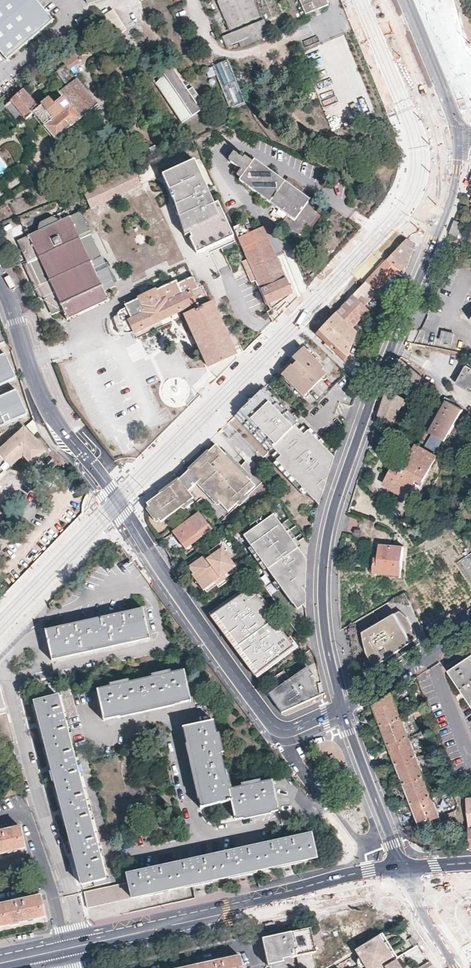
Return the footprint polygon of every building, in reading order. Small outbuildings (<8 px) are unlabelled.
[(7,60),(53,21),(36,0),(0,0),(0,52),(7,60)] [(229,30),(260,18),(253,0),(221,0),(217,2),(229,30)] [(284,25),(291,21),(282,0),(273,0),(284,25)] [(327,0),(299,0),(306,15),(329,5),(327,0)] [(110,13),(102,18),(112,33),(120,28),(110,13)] [(265,19),(224,35),(229,46),(270,29),(265,19)] [(69,70),(79,61),(69,49),(60,58),(65,64),(56,72),(69,86),(52,101),(50,100),(39,109),(22,91),(1,108),(17,127),(19,126),(34,114),(46,127),(57,140),(98,103),(69,70)] [(231,109),(246,103),(231,64),(228,59),(213,65),(231,109)] [(182,124),(201,111),(172,68),(171,66),(152,79),(182,124)] [(323,104),(337,102),(336,90),(321,92),(323,104)] [(318,208),(299,193),(285,182),(254,158),(251,156),(249,158),(241,153),(239,156),(230,149),(226,156),(237,166),(233,171),(238,175),(237,178),(268,200),(288,216),(283,222),(299,234),(307,224),(312,227),(320,216),(315,212),(318,208)] [(155,161),(159,169),(168,165),(164,156),(155,161)] [(140,177),(159,169),(155,161),(136,169),(140,177)] [(216,206),(197,162),(166,176),(172,189),(179,206),(187,236),(188,236),(193,234),(195,239),(192,240),(198,254),(235,238),(220,204),(216,206)] [(92,208),(142,186),(134,170),(84,192),(92,208)] [(285,182),(299,193),(302,189),(296,185),(288,178),(285,182)] [(112,282),(100,256),(90,261),(80,238),(90,234),(80,212),(59,222),(53,218),(40,224),(39,231),(18,241),(50,310),(102,286),(112,282)] [(452,225),(449,232),(456,235),(461,222),(454,219),(452,225)] [(249,235),(244,224),(237,227),(234,228),(239,239),(249,235)] [(268,309),(293,295),(286,280),(285,280),(275,255),(263,228),(249,235),(239,239),(249,261),(257,281),(251,283),(268,309)] [(90,261),(100,256),(90,234),(80,238),(90,261)] [(405,240),(394,252),(407,263),(409,258),(414,245),(407,241),(405,240)] [(407,263),(394,252),(386,259),(397,268),(403,273),(406,267),(407,263)] [(376,270),(364,282),(393,299),(395,294),(381,286),(397,268),(386,259),(376,270)] [(249,261),(243,264),(248,275),(251,283),(257,281),(249,261)] [(395,294),(403,273),(397,268),(381,286),(395,294)] [(210,304),(202,287),(198,289),(193,279),(178,285),(176,283),(156,292),(155,290),(138,298),(139,299),(125,305),(131,319),(128,320),(133,333),(184,310),(186,315),(186,316),(193,332),(208,368),(235,355),(212,304),(210,304)] [(379,297),(363,283),(351,295),(367,310),(379,297)] [(102,286),(50,310),(56,322),(55,322),(56,325),(60,323),(85,312),(109,300),(108,297),(107,298),(102,286)] [(367,310),(351,295),(337,310),(355,327),(369,312),(367,310)] [(355,327),(337,310),(328,319),(324,324),(315,333),(346,362),(359,331),(355,327)] [(450,341),(452,333),(441,330),(439,339),(450,341)] [(291,358),(295,362),(293,364),(291,366),(289,364),(282,372),(280,373),(303,396),(325,373),(321,370),(315,365),(318,363),(309,354),(313,351),(308,346),(304,350),(301,347),(301,348),(300,349),(291,358)] [(13,376),(1,352),(0,352),(0,382),(13,376)] [(287,362),(280,370),(281,371),(282,372),(289,364),(291,366),(293,364),(295,362),(291,358),(289,360),(287,362)] [(470,392),(470,368),(466,366),(456,383),(470,392)] [(334,456),(264,386),(249,401),(235,415),(315,495),(322,493),(325,482),(324,480),(327,478),(323,474),(330,468),(334,456)] [(383,402),(379,413),(393,423),(400,407),(413,415),(417,405),(389,386),(383,402)] [(429,430),(438,436),(445,440),(460,412),(462,409),(461,407),(446,400),(429,430)] [(6,466),(7,467),(19,456),(27,466),(45,449),(21,424),(0,445),(0,472),(6,466)] [(430,433),(424,444),(438,451),(443,440),(430,433)] [(422,481),(436,455),(429,451),(415,443),(402,467),(394,463),(383,482),(406,495),(416,477),(422,481)] [(255,487),(216,445),(212,449),(203,457),(189,470),(199,481),(228,512),(255,487)] [(199,481),(189,470),(181,478),(179,479),(188,491),(199,481)] [(188,491),(179,479),(172,484),(166,489),(146,504),(147,505),(154,513),(161,523),(194,498),(188,491)] [(211,530),(199,514),(172,533),(178,542),(184,550),(211,530)] [(299,600),(306,610),(306,593),(303,589),(306,587),(298,577),(306,571),(307,561),(274,515),(244,537),(293,604),(299,600)] [(377,543),(374,571),(401,574),(404,547),(377,543)] [(216,585),(227,578),(237,570),(230,560),(225,553),(220,545),(209,553),(212,556),(202,564),(199,560),(188,568),(193,575),(199,582),(205,590),(206,592),(216,585)] [(202,564),(212,556),(209,553),(207,549),(196,556),(199,560),(202,564)] [(229,581),(227,578),(216,585),(218,588),(229,581)] [(215,610),(210,613),(255,674),(293,646),(282,631),(277,635),(264,617),(269,613),(254,592),(245,598),(239,590),(226,600),(221,594),(210,603),(215,610)] [(395,607),(359,629),(364,649),(366,652),(372,663),(395,647),(413,635),(403,614),(395,607)] [(149,639),(142,608),(43,630),(50,661),(149,639)] [(309,649),(303,641),(294,647),(301,656),(310,649),(309,649)] [(450,670),(470,701),(470,655),(450,670)] [(310,676),(313,674),(307,666),(300,671),(306,679),(310,676)] [(103,721),(191,701),(184,670),(96,690),(103,721)] [(274,700),(283,713),(303,703),(299,695),(312,684),(310,676),(306,679),(300,671),(290,679),(283,670),(273,678),(279,686),(269,694),(274,700)] [(46,750),(70,744),(57,697),(63,695),(61,690),(56,691),(53,681),(44,683),(47,694),(45,695),(46,700),(33,703),(38,720),(46,750)] [(303,703),(319,695),(312,684),(299,695),(303,703)] [(382,724),(402,717),(392,692),(374,704),(382,724)] [(390,744),(409,736),(402,717),(382,724),(390,744)] [(224,768),(220,751),(223,750),(219,733),(216,734),(214,722),(183,729),(200,807),(230,801),(234,817),(279,807),(272,780),(260,783),(259,780),(241,784),(241,786),(232,789),(228,775),(225,775),(224,768)] [(397,763),(417,756),(409,736),(390,744),(397,763)] [(55,783),(79,777),(70,744),(46,750),(55,783)] [(405,783),(425,776),(417,756),(397,763),(405,783)] [(413,803),(432,795),(425,776),(405,783),(413,803)] [(72,849),(96,843),(87,808),(79,777),(55,783),(61,808),(72,849)] [(440,816),(432,795),(413,803),(421,823),(440,816)] [(456,816),(454,811),(441,816),(443,821),(456,816)] [(20,826),(10,828),(0,831),(0,853),(24,847),(20,826)] [(251,845),(257,871),(289,865),(319,858),(314,832),(251,845)] [(94,886),(109,882),(108,877),(106,878),(96,843),(72,849),(77,866),(82,884),(92,881),(94,886)] [(187,859),(193,885),(243,874),(257,871),(251,845),(187,859)] [(127,882),(131,898),(164,891),(193,885),(187,859),(125,872),(127,882)] [(121,900),(131,898),(127,882),(85,891),(89,907),(121,900)] [(45,917),(40,895),(19,900),(0,904),(0,927),(45,917)] [(316,953),(311,928),(261,938),(267,966),(291,961),(290,958),(316,953)] [(380,934),(355,949),(366,967),(379,967),(394,959),(380,934)] [(239,955),(210,962),(182,967),(242,967),(239,955)] [(394,959),(379,967),(400,967),(394,959)]
